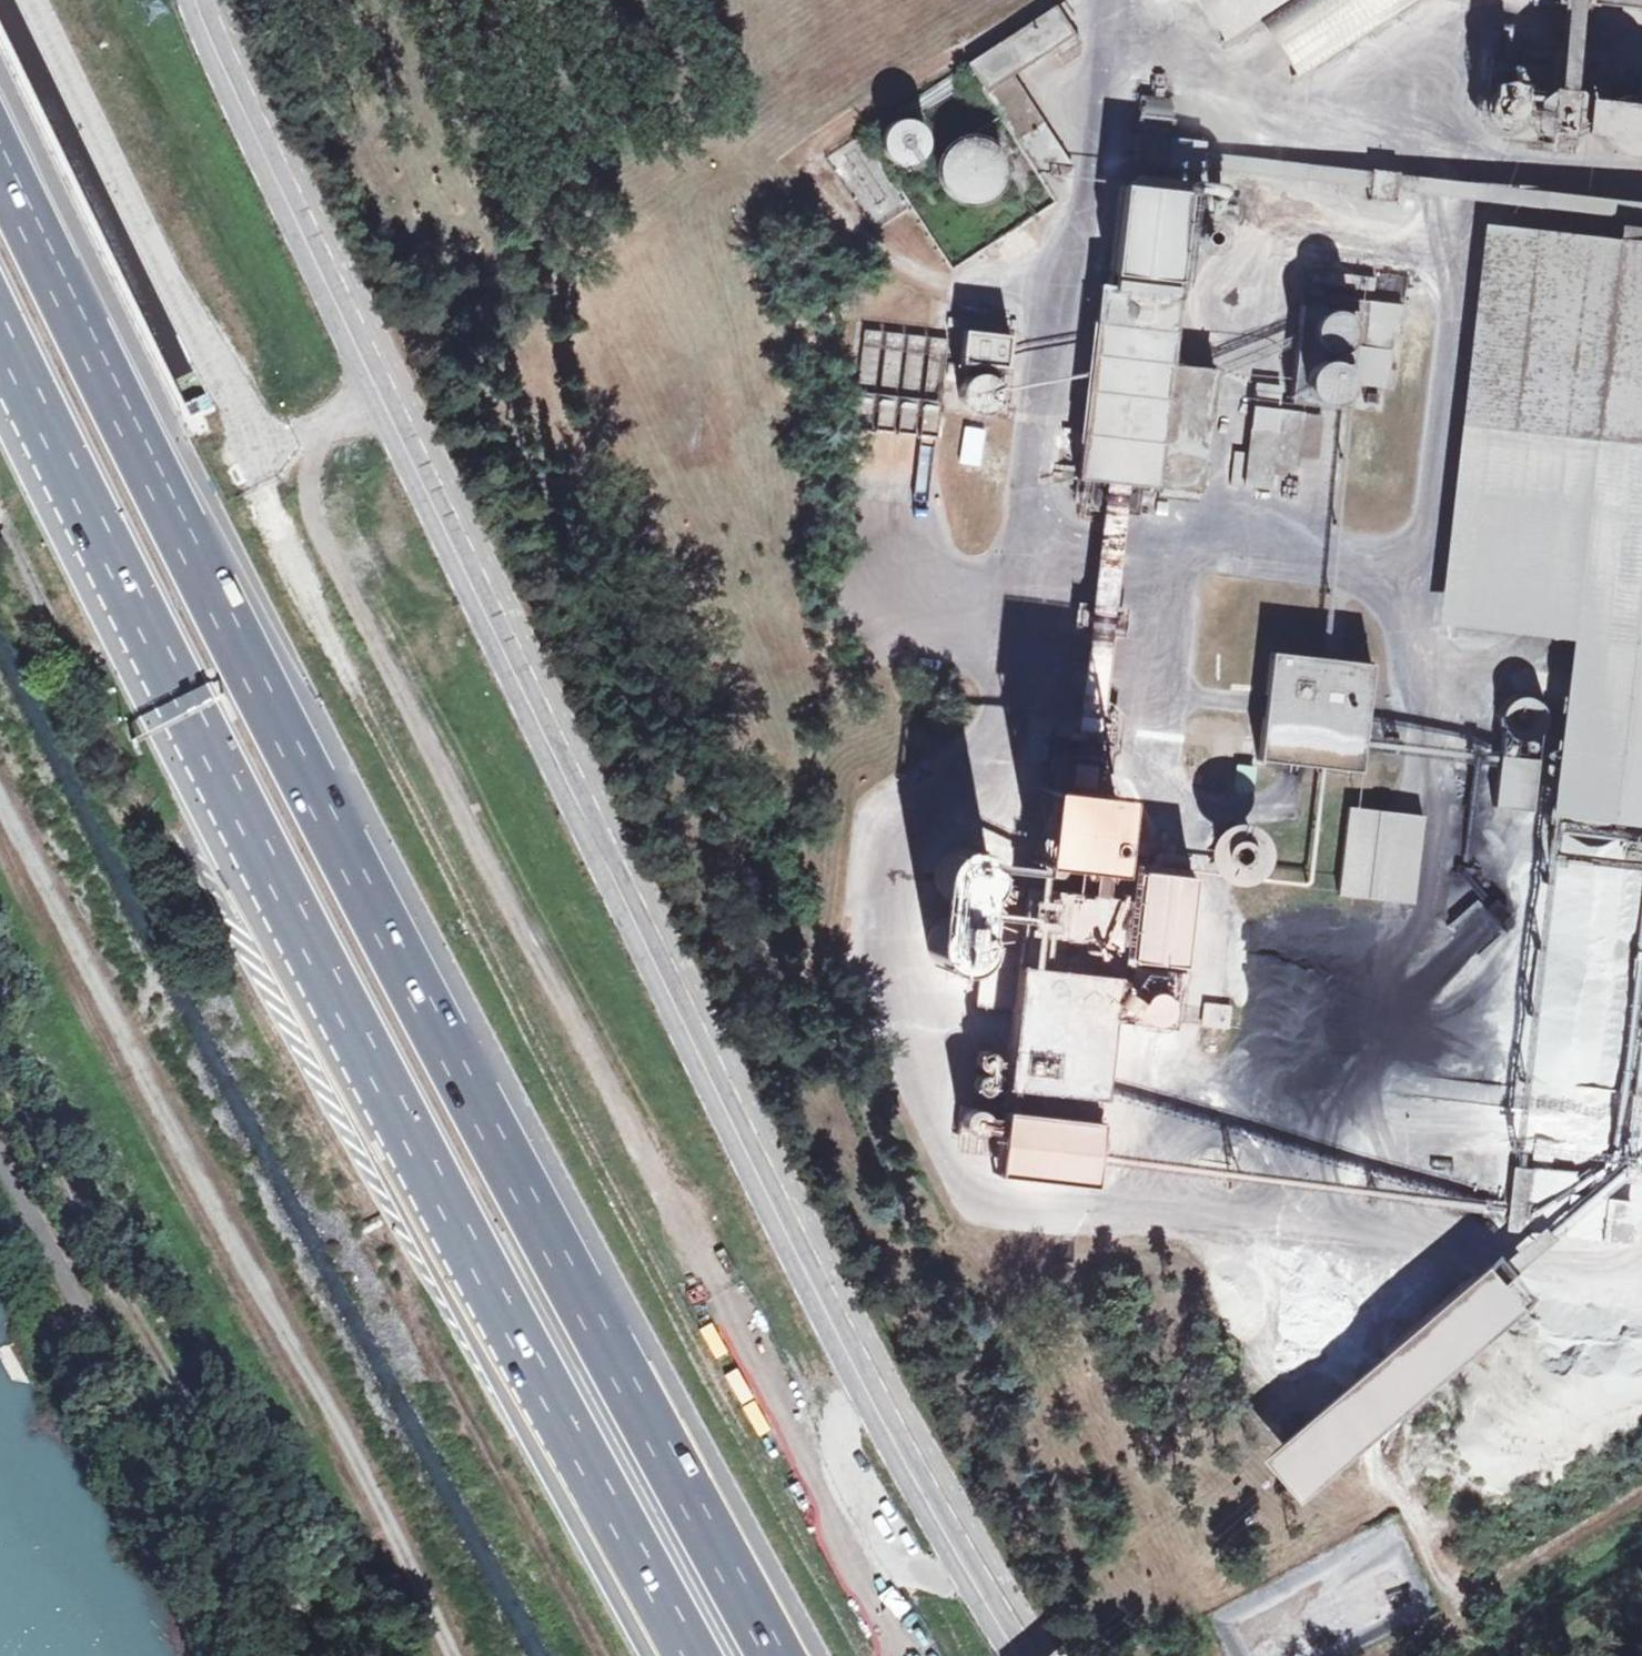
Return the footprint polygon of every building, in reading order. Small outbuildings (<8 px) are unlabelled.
[(1229,49),(1268,24),(1305,0),(1200,0),(1229,49)] [(1268,24),(1300,73),(1418,0),(1305,0),(1268,24)] [(1563,1),(1641,11),(1641,0),(1563,0),(1563,1)] [(1057,50),(1078,37),(1060,8),(970,64),(1051,192),(1056,189),(1070,166),(1014,77),(1057,50)] [(1084,46),(1078,37),(1057,50),(1063,59),(1084,46)] [(1607,103),(1611,51),(1553,43),(1552,57),(1492,50),(1488,95),(1483,102),(1482,110),(1483,116),(1485,121),(1493,128),(1499,130),(1505,130),(1513,128),(1516,126),(1532,128),(1536,135),(1543,140),(1550,144),(1555,144),(1563,144),(1568,142),(1577,136),(1602,139),(1607,146),(1612,150),(1622,155),(1641,157),(1641,99),(1635,97),(1624,97),(1619,99),(1612,104),(1607,103)] [(1139,99),(1132,161),(1168,164),(1168,169),(1201,172),(1205,141),(1163,137),(1166,103),(1139,99)] [(917,121),(912,119),(906,118),(901,119),(891,124),(885,134),(884,139),(884,145),(886,150),(889,155),(898,162),(903,163),(909,163),(919,159),(927,150),(928,145),(929,139),(925,129),(917,121)] [(941,158),(938,170),(939,174),(943,186),(951,195),(962,201),(975,201),(984,199),(994,191),(1001,180),(1002,167),(999,155),(991,145),(980,139),(967,138),(955,142),(948,147),(941,158)] [(1372,169),(1369,200),(1397,203),(1399,173),(1372,169)] [(1119,184),(1108,285),(1097,284),(1076,477),(1201,493),(1215,369),(1172,364),(1180,293),(1173,292),(1184,192),(1119,184)] [(1027,220),(985,247),(992,258),(1003,252),(1009,261),(1040,241),(1027,220)] [(1457,627),(1504,228),(1483,225),(1436,624),(1457,627)] [(1504,228),(1457,627),(1569,641),(1641,650),(1641,243),(1504,228)] [(1400,295),(1404,278),(1381,273),(1377,290),(1400,295)] [(1313,338),(1316,295),(1301,293),(1296,337),(1313,338)] [(1316,295),(1313,338),(1313,340),(1317,345),(1322,349),(1331,352),(1337,352),(1343,349),(1350,342),(1363,343),(1361,366),(1350,365),(1349,373),(1346,364),(1338,357),(1332,355),(1325,355),(1320,356),(1314,360),(1308,368),(1307,374),(1309,383),(1315,391),(1325,395),(1333,395),(1341,392),(1348,384),(1385,388),(1392,334),(1399,335),(1403,305),(1316,295)] [(881,331),(863,329),(851,428),(869,430),(881,331)] [(1009,335),(963,329),(959,362),(1006,368),(1009,335)] [(903,333),(885,331),(873,431),(892,433),(903,333)] [(925,336),(907,334),(895,433),(913,435),(925,336)] [(947,339),(929,336),(917,436),(936,438),(947,339)] [(967,376),(961,382),(960,384),(958,389),(959,399),(962,406),(968,411),(976,414),(983,414),(990,411),(996,404),(999,396),(999,388),(995,380),(989,375),(984,373),(974,373),(967,376)] [(1257,383),(1244,487),(1271,490),(1273,477),(1288,478),(1289,465),(1299,467),(1305,412),(1281,409),(1284,386),(1257,383)] [(1108,661),(1118,627),(1100,621),(1089,656),(1108,661)] [(1359,757),(1372,649),(1271,637),(1258,745),(1359,757)] [(1569,641),(1549,815),(1557,817),(1641,827),(1641,650),(1569,641)] [(1492,800),(1530,804),(1539,729),(1544,720),(1545,715),(1545,709),(1542,699),(1538,694),(1532,690),(1526,688),(1521,687),(1511,690),(1503,696),(1499,702),(1497,708),(1498,717),(1501,724),(1492,800)] [(1041,786),(1032,862),(1108,872),(1116,795),(1110,795),(1115,757),(1050,749),(1045,787),(1041,786)] [(1410,815),(1347,807),(1336,897),(1397,905),(1417,908),(1426,817),(1410,815)] [(1557,817),(1521,1143),(1623,1156),(1632,1076),(1641,1077),(1641,991),(1641,990),(1641,827),(1557,817)] [(1219,831),(1212,840),(1211,843),(1208,854),(1211,865),(1215,872),(1224,879),(1235,882),(1246,881),(1256,875),(1263,866),(1266,855),(1264,844),(1260,836),(1251,829),(1241,825),(1229,826),(1219,831)] [(981,894),(982,892),(987,886),(989,878),(989,873),(987,865),(984,858),(980,854),(976,851),(968,849),(960,848),(953,850),(946,854),(941,860),(938,865),(936,872),(936,878),(939,886),(940,887),(941,890),(943,892),(945,894),(947,895),(949,897),(951,898),(954,899),(956,900),(959,900),(961,901),(964,901),(967,901),(969,900),(972,899),(974,898),(976,897),(979,896),(981,894)] [(1122,910),(1109,1022),(1176,1030),(1183,967),(1182,967),(1192,878),(1140,873),(1135,911),(1122,910)] [(939,886),(936,924),(937,923),(939,921),(941,920),(944,919),(946,918),(949,917),(952,917),(954,917),(957,917),(959,918),(962,918),(964,919),(967,920),(969,922),(971,923),(973,925),(975,927),(976,929),(977,930),(981,894),(979,896),(976,897),(974,898),(972,899),(969,900),(967,901),(964,901),(961,901),(959,900),(956,900),(954,899),(951,898),(949,897),(947,895),(945,894),(943,892),(941,890),(940,887),(939,886)] [(1109,1022),(1122,910),(988,893),(975,1005),(1012,1009),(993,1175),(1091,1185),(1109,1022)] [(937,923),(936,924),(935,925),(931,931),(928,939),(928,947),(929,952),(932,959),(938,964),(942,967),(950,970),(955,970),(963,968),(970,965),(975,959),(979,952),(981,944),(980,939),(977,930),(976,929),(975,927),(973,925),(971,923),(969,922),(967,920),(964,919),(962,918),(959,918),(957,917),(954,917),(952,917),(949,917),(946,918),(944,919),(941,920),(939,921),(937,923)] [(1203,1025),(1229,1028),(1231,1007),(1206,1003),(1203,1025)] [(976,1062),(975,1066),(975,1067),(978,1074),(984,1077),(991,1076),(995,1071),(996,1068),(995,1064),(994,1060),(990,1057),(986,1056),(981,1057),(978,1059),(976,1062)] [(979,1080),(974,1084),(974,1085),(973,1089),(973,1093),(976,1097),(979,1098),(986,1099),(989,1097),(992,1094),(993,1090),(992,1086),(990,1082),(987,1080),(983,1079),(979,1080)] [(984,1125),(983,1119),(981,1116),(975,1112),(972,1111),(965,1112),(962,1114),(958,1119),(957,1123),(957,1126),(959,1132),(964,1137),(967,1138),(971,1139),(977,1137),(980,1135),(984,1129),(984,1125)] [(1627,1180),(1641,1182),(1641,1163),(1630,1162),(1627,1180)] [(1515,1168),(1508,1232),(1632,1244),(1638,1202),(1574,1196),(1577,1174),(1515,1168)] [(1484,1265),(1472,1276),(1509,1319),(1521,1309),(1484,1265)] [(1509,1319),(1472,1276),(1382,1352),(1420,1395),(1509,1319)] [(1420,1395),(1382,1352),(1258,1458),(1295,1503),(1420,1395)]
